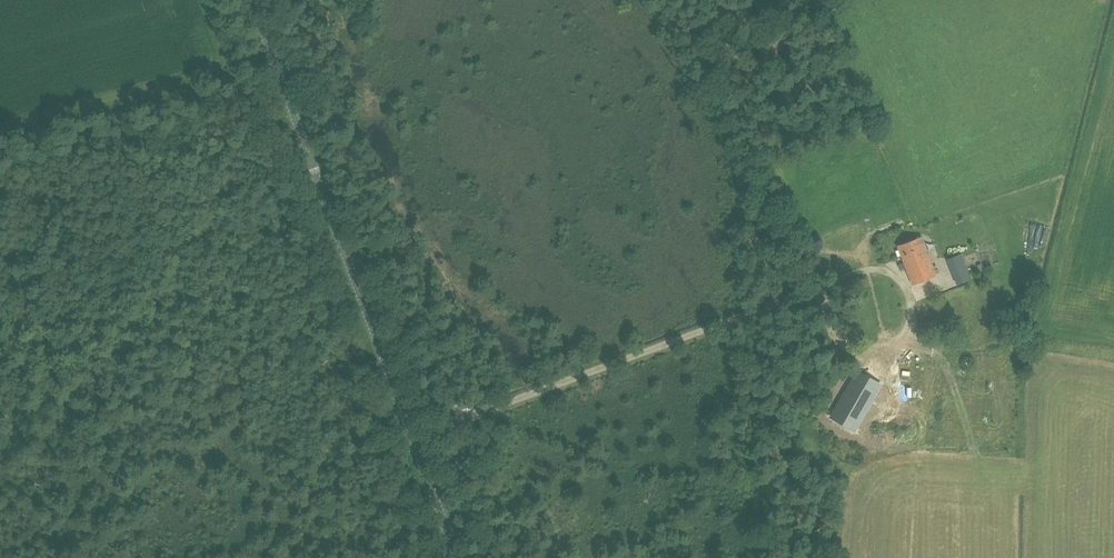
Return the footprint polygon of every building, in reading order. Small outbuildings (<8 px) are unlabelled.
[(922,237),(898,246),(912,284),(936,275),(922,237)] [(873,396),(860,389),(864,383),(854,377),(832,415),(855,428),(873,396)]
